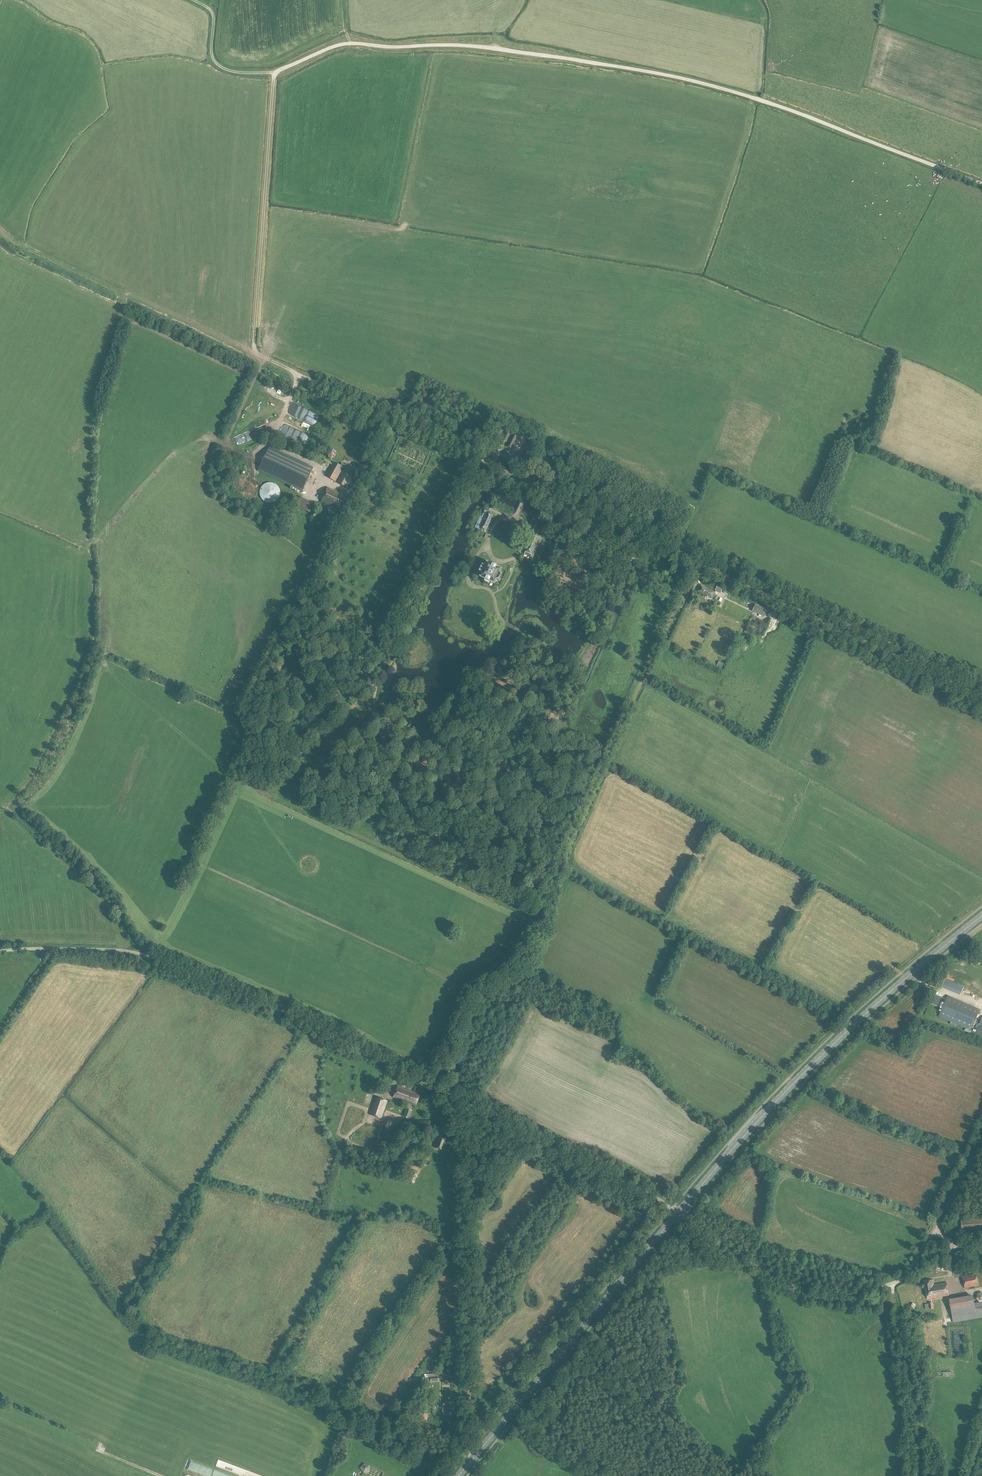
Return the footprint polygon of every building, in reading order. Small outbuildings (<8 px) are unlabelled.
[(511,431),(507,429),(502,440),(506,442),(511,431)] [(512,449),(518,435),(513,432),(506,447),(512,449)] [(241,435),(233,439),(236,444),(244,441),(241,435)] [(538,444),(529,439),(519,461),(528,465),(537,444),(538,444)] [(269,447),(265,456),(258,471),(302,492),(309,477),(314,468),(269,447)] [(337,452),(333,448),(328,449),(327,455),(331,458),(336,457),(337,452)] [(333,462),(325,476),(335,481),(343,468),(340,466),(333,462)] [(344,468),(336,482),(347,488),(357,470),(346,464),(346,465),(342,463),(340,466),(343,468),(344,468)] [(264,501),(266,503),(270,503),(273,503),(276,501),(278,499),(280,496),(280,493),(280,490),(278,487),(276,485),(274,483),(271,483),(268,483),(265,484),(262,486),(260,489),(260,492),(260,495),(261,498),(264,501)] [(348,489),(354,492),(357,486),(351,483),(348,489)] [(349,498),(328,488),(322,501),(342,511),(349,498)] [(318,505),(301,497),(297,506),(313,514),(318,505)] [(488,511),(484,510),(483,513),(481,512),(474,528),(485,532),(493,514),(488,511)] [(524,555),(533,558),(542,537),(534,533),(524,555)] [(499,574),(502,569),(487,562),(485,567),(482,566),(480,571),(482,572),(480,577),(495,584),(497,579),(498,580),(501,574),(499,574)] [(698,592),(701,586),(695,583),(693,589),(698,592)] [(701,586),(698,592),(712,598),(714,592),(701,586)] [(756,604),(752,611),(763,617),(766,610),(756,604)] [(981,1004),(981,981),(954,969),(951,976),(948,975),(946,980),(949,981),(946,988),(981,1004)] [(971,1030),(980,1009),(948,996),(939,1016),(971,1030)] [(420,1094),(398,1086),(394,1098),(416,1106),(420,1094)] [(387,1101),(376,1097),(370,1115),(381,1119),(387,1101)] [(412,1111),(406,1108),(403,1117),(409,1119),(412,1111)] [(443,1151),(447,1139),(440,1136),(436,1148),(443,1151)] [(457,1155),(450,1153),(445,1165),(452,1168),(457,1155)] [(416,1177),(420,1172),(414,1168),(410,1173),(416,1177)] [(961,1220),(962,1231),(981,1229),(981,1219),(961,1220)] [(977,1274),(963,1277),(965,1288),(979,1285),(977,1274)] [(933,1280),(925,1281),(928,1299),(949,1295),(947,1282),(934,1285),(933,1280)] [(953,1321),(981,1316),(981,1302),(974,1304),(973,1296),(949,1300),(953,1321)] [(443,1410),(443,1414),(447,1414),(454,1414),(454,1403),(447,1403),(447,1406),(441,1406),(441,1410),(443,1410)] [(364,1462),(361,1469),(368,1472),(371,1465),(364,1462)]
